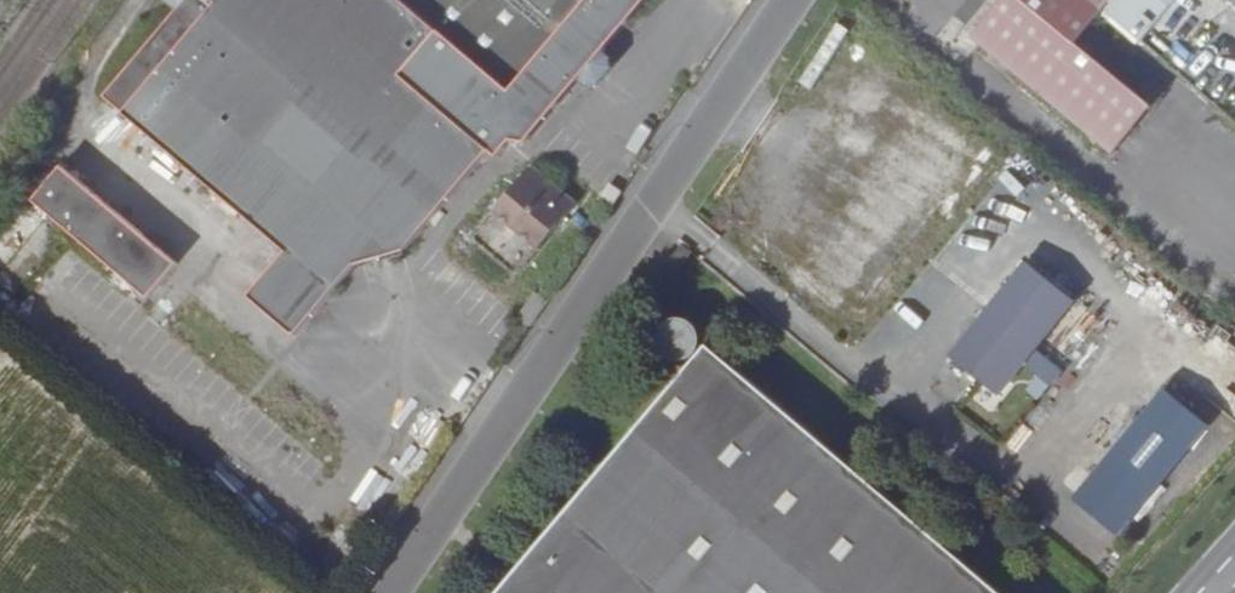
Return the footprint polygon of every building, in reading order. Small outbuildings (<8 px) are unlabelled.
[(169,21),(420,235),(490,152),(498,158),(511,141),(526,143),(584,75),(594,83),(599,81),(611,65),(611,58),(603,52),(646,0),(186,0),(169,21)] [(971,33),(1115,150),(1154,102),(1077,40),(1102,10),(1111,0),(998,0),(971,33)] [(1102,10),(1139,41),(1174,0),(1111,0),(1102,10)] [(356,265),(406,252),(420,235),(169,21),(105,97),(126,113),(124,116),(286,252),(249,299),(295,338),(356,265)] [(531,166),(471,238),(516,276),(576,204),(531,166)] [(30,206),(124,287),(153,250),(60,171),(30,206)] [(609,210),(621,191),(609,183),(597,202),(609,210)] [(677,270),(692,252),(682,244),(677,251),(678,254),(670,264),(677,270)] [(1076,298),(1029,260),(953,356),(1000,394),(1076,298)] [(682,318),(675,319),(670,321),(665,325),(661,329),(659,335),(658,341),(659,348),(665,357),(672,361),(678,362),(683,361),(690,360),(696,355),(700,348),(701,339),(699,331),(695,324),(682,318)] [(708,346),(499,592),(1000,592),(708,346)] [(1029,382),(1044,392),(1060,368),(1045,359),(1029,382)] [(1075,500),(1118,535),(1208,426),(1165,390),(1075,500)]
